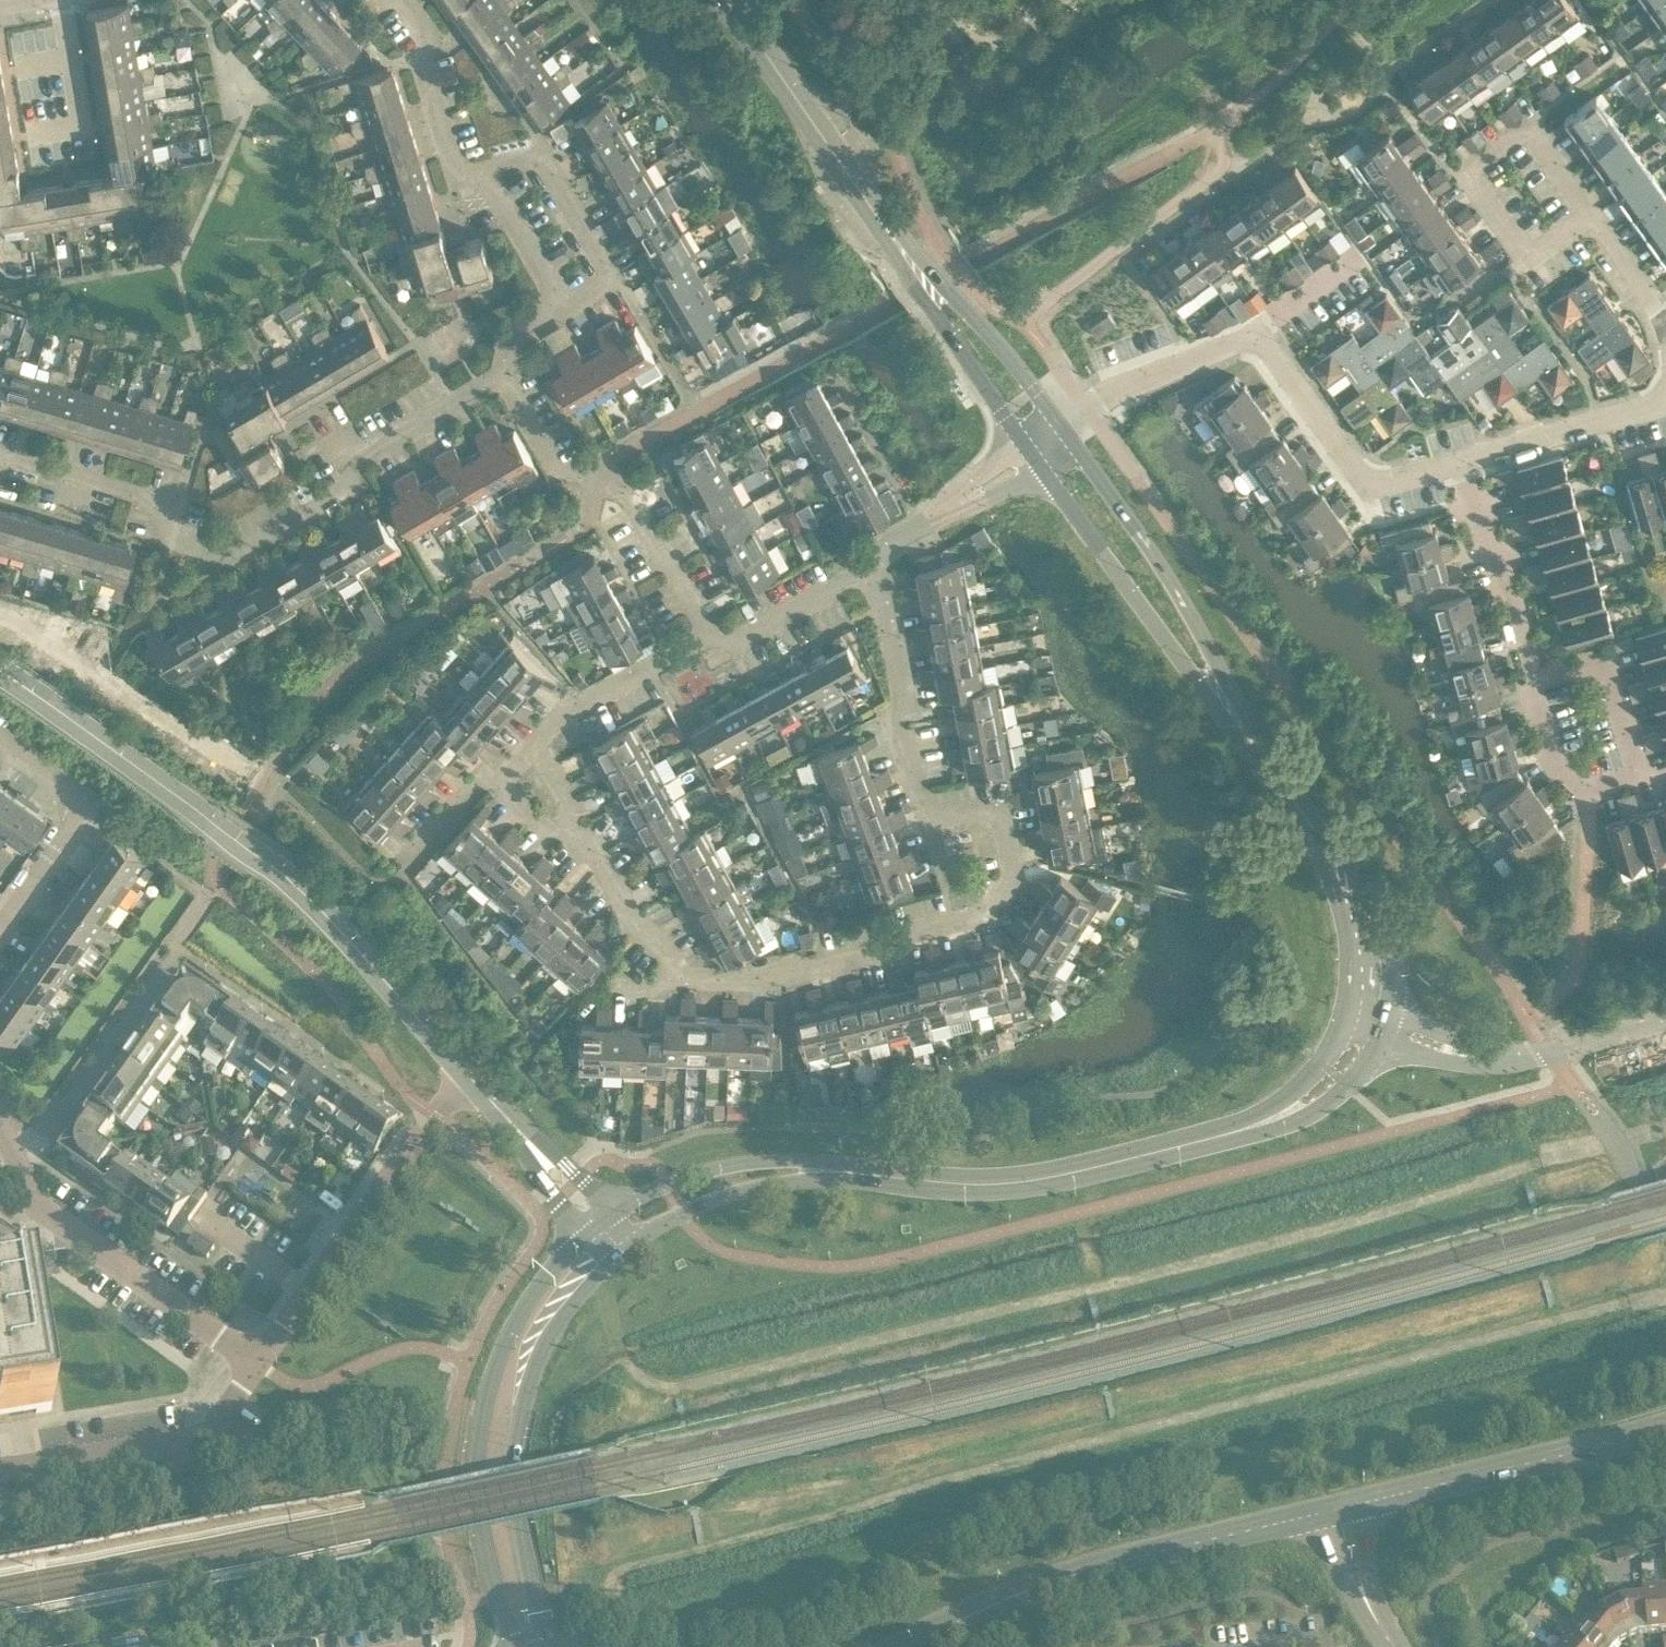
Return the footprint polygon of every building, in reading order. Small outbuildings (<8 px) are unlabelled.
[(266,1),(277,13),(268,22),(272,29),(303,0),(267,0),(266,1)] [(329,7),(323,0),(303,0),(272,29),(279,34),(289,25),(299,36),(329,7)] [(454,9),(453,8),(464,0),(442,0),(450,12),(454,9)] [(454,9),(467,27),(505,0),(464,0),(453,8),(454,9)] [(481,46),(515,22),(506,9),(517,2),(516,0),(505,0),(467,27),(481,46)] [(1517,7),(1543,42),(1561,29),(1540,0),(1527,0),(1517,7)] [(1561,29),(1579,16),(1568,0),(1540,0),(1561,29)] [(1662,24),(1665,21),(1665,0),(1655,0),(1648,5),(1662,24)] [(88,10),(92,34),(147,25),(144,17),(132,19),(129,3),(88,10)] [(346,24),(329,7),(299,36),(310,47),(300,56),(305,63),(346,24)] [(1517,7),(1499,20),(1525,55),(1543,42),(1517,7)] [(1613,30),(1624,22),(1619,15),(1607,23),(1613,30)] [(1499,20),(1481,33),(1506,68),(1525,55),(1499,20)] [(481,46),(495,65),(541,32),(535,26),(524,34),(515,22),(481,46)] [(1629,30),(1624,22),(1613,30),(1618,38),(1629,30)] [(346,24),(305,63),(311,68),(321,59),(332,71),(363,42),(346,24)] [(92,34),(96,58),(137,51),(134,36),(147,34),(147,25),(92,34)] [(587,28),(577,36),(584,47),(595,39),(587,28)] [(495,65),(508,84),(542,60),(533,47),(544,40),(541,32),(495,65)] [(1481,33),(1463,46),(1488,81),(1506,68),(1481,33)] [(258,44),(252,50),(257,55),(263,50),(258,44)] [(1463,46),(1445,59),(1470,94),(1488,81),(1463,46)] [(96,58),(100,81),(155,72),(152,64),(139,66),(137,51),(96,58)] [(1588,52),(1581,57),(1590,70),(1597,65),(1588,52)] [(1635,61),(1640,68),(1651,60),(1646,53),(1635,61)] [(1590,70),(1581,57),(1574,63),(1583,75),(1590,70)] [(1445,59),(1427,72),(1452,107),(1470,94),(1445,59)] [(508,84),(522,104),(568,71),(562,65),(551,72),(542,60),(508,84)] [(1657,68),(1651,60),(1640,68),(1645,76),(1657,68)] [(356,87),(360,102),(400,89),(393,66),(356,77),(355,77),(338,82),(343,91),(356,87)] [(572,78),(568,71),(522,104),(537,124),(571,99),(561,86),(572,78)] [(100,81),(104,104),(145,97),(142,82),(155,80),(155,72),(100,81)] [(1434,120),(1452,107),(1427,72),(1408,85),(1434,120)] [(1552,78),(1545,83),(1554,96),(1561,91),(1552,78)] [(1628,90),(1634,97),(1645,89),(1640,82),(1628,90)] [(1546,101),(1554,96),(1545,83),(1538,89),(1546,101)] [(352,120),(353,128),(407,112),(400,89),(360,102),(364,116),(352,120)] [(1650,97),(1645,89),(1634,97),(1639,105),(1650,97)] [(1564,117),(1578,137),(1610,114),(1596,94),(1564,117)] [(7,97),(0,98),(0,122),(11,120),(7,97)] [(104,104),(108,127),(163,118),(160,110),(147,112),(145,97),(104,104)] [(580,128),(588,141),(588,142),(620,123),(607,100),(576,118),(573,114),(551,127),(559,140),(580,128)] [(1513,101),(1506,106),(1515,118),(1522,113),(1513,101)] [(1515,118),(1506,106),(1499,111),(1508,124),(1515,118)] [(369,132),(374,147),(414,134),(407,112),(353,128),(357,136),(369,132)] [(1624,133),(1610,114),(1578,137),(1592,156),(1624,133)] [(108,127),(111,151),(152,144),(150,129),(163,126),(163,118),(108,127)] [(11,120),(0,122),(0,146),(14,143),(11,120)] [(1665,132),(1665,121),(1656,128),(1661,136),(1665,132)] [(633,144),(620,123),(588,142),(588,141),(577,148),(581,156),(592,149),(600,163),(633,144)] [(1477,127),(1470,132),(1479,144),(1486,139),(1477,127)] [(1408,148),(1420,139),(1415,132),(1402,141),(1408,148)] [(1479,144),(1470,132),(1462,137),(1471,149),(1479,144)] [(1354,159),(1367,177),(1402,152),(1389,133),(1364,151),(1357,140),(1339,153),(1347,164),(1354,159)] [(1638,153),(1624,133),(1592,156),(1606,175),(1638,153)] [(366,165),(367,173),(421,157),(414,134),(374,147),(378,161),(366,165)] [(1420,139),(1408,148),(1413,155),(1425,146),(1420,139)] [(674,140),(663,146),(666,152),(677,146),(674,140)] [(14,143),(0,146),(0,169),(18,166),(14,143)] [(155,159),(152,144),(111,151),(115,174),(140,170),(140,171),(154,169),(174,166),(170,156),(155,159)] [(646,165),(633,144),(600,163),(589,169),(594,177),(605,171),(613,184),(613,185),(646,165)] [(1367,177),(1380,195),(1415,170),(1402,152),(1367,177)] [(1651,172),(1638,153),(1606,175),(1620,195),(1651,172)] [(383,177),(388,192),(428,179),(421,157),(367,173),(370,181),(383,177)] [(1316,157),(1312,170),(1321,172),(1324,159),(1316,157)] [(618,192),(626,206),(658,187),(646,165),(613,185),(613,184),(602,191),(606,199),(618,192)] [(18,166),(0,169),(0,193),(22,190),(18,166)] [(1296,166),(1277,179),(1302,214),(1321,201),(1296,166)] [(1433,184),(1446,175),(1441,168),(1428,177),(1433,184)] [(146,211),(140,171),(140,170),(115,174),(125,232),(133,229),(130,214),(146,211)] [(1380,195),(1393,213),(1428,188),(1415,170),(1380,195)] [(1665,191),(1651,172),(1620,195),(1633,214),(1665,191)] [(115,174),(92,178),(99,219),(114,216),(116,232),(125,232),(115,174)] [(1446,175),(1433,184),(1439,191),(1451,182),(1446,175)] [(92,178),(69,182),(78,237),(86,234),(84,221),(99,219),(92,178)] [(379,210),(380,218),(435,202),(428,179),(388,192),(392,206),(379,210)] [(1284,227),(1302,214),(1277,179),(1259,192),(1284,227)] [(69,182),(46,186),(52,227),(67,224),(70,237),(78,237),(69,182)] [(666,183),(658,187),(626,206),(614,212),(619,220),(630,213),(638,227),(671,208),(678,204),(666,183)] [(46,186),(22,190),(32,247),(40,244),(37,229),(52,227),(46,186)] [(1393,213),(1406,231),(1441,206),(1428,188),(1393,213)] [(32,247),(22,190),(0,193),(0,207),(5,235),(21,232),(23,247),(32,247)] [(1665,191),(1633,214),(1647,233),(1665,219),(1665,192),(1665,191)] [(1266,240),(1284,227),(1259,192),(1241,205),(1266,240)] [(723,196),(712,202),(716,209),(727,203),(723,196)] [(402,238),(406,236),(406,235),(441,224),(435,202),(380,218),(384,226),(397,222),(402,238)] [(730,204),(713,214),(719,223),(736,213),(730,204)] [(1459,220),(1472,211),(1467,204),(1454,213),(1459,220)] [(1248,253),(1266,240),(1241,205),(1223,218),(1248,253)] [(1406,231),(1419,249),(1454,224),(1441,206),(1406,231)] [(643,235),(651,249),(683,230),(671,208),(638,227),(627,234),(632,242),(643,235)] [(1472,211),(1459,220),(1465,227),(1477,218),(1472,211)] [(1230,266),(1248,253),(1223,218),(1205,231),(1230,266)] [(1647,233),(1661,252),(1665,248),(1665,219),(1647,233)] [(406,235),(406,236),(410,250),(400,253),(400,262),(404,269),(415,266),(420,281),(455,271),(458,281),(435,288),(438,299),(447,299),(475,291),(482,286),(479,275),(494,270),(483,235),(448,246),(441,224),(406,235)] [(1419,249),(1432,267),(1467,242),(1454,224),(1419,249)] [(688,256),(689,256),(696,252),(683,230),(651,249),(640,255),(644,263),(656,256),(663,269),(664,270),(688,256)] [(1212,279),(1230,266),(1205,231),(1187,244),(1212,279)] [(1369,231),(1358,239),(1364,247),(1375,239),(1369,231)] [(627,234),(617,240),(622,247),(632,242),(627,234)] [(1330,237),(1323,242),(1332,255),(1339,250),(1330,237)] [(1498,247),(1493,240),(1480,249),(1485,256),(1498,247)] [(1324,260),(1332,255),(1323,242),(1315,248),(1324,260)] [(1467,242),(1432,267),(1445,286),(1481,261),(1467,242)] [(1169,257),(1194,292),(1212,279),(1187,244),(1169,257)] [(669,296),(701,277),(689,256),(688,256),(664,270),(663,269),(655,274),(656,275),(645,281),(649,289),(660,282),(669,296)] [(1175,305),(1194,292),(1169,257),(1150,270),(1175,305)] [(1294,263),(1286,268),(1295,281),(1303,276),(1294,263)] [(1288,286),(1295,281),(1286,268),(1279,274),(1288,286)] [(1584,311),(1598,330),(1598,331),(1620,315),(1590,273),(1548,304),(1563,326),(1584,311)] [(673,304),(681,317),(681,318),(713,299),(701,277),(669,296),(657,303),(662,310),(673,304)] [(747,281),(738,287),(743,296),(752,291),(747,281)] [(1499,306),(1514,295),(1507,284),(1491,295),(1499,306)] [(1257,289),(1250,294),(1259,307),(1267,302),(1257,289)] [(1375,364),(1417,334),(1387,292),(1365,308),(1380,329),(1360,343),(1359,343),(1375,364)] [(1259,307),(1250,294),(1243,300),(1252,312),(1259,307)] [(1488,346),(1502,367),(1524,352),(1523,351),(1509,332),(1530,317),(1514,295),(1499,306),(1473,325),(1472,325),(1488,346)] [(726,320),(713,299),(681,318),(681,317),(670,324),(674,332),(686,325),(694,339),(726,320)] [(359,321),(346,329),(367,365),(389,352),(369,319),(369,318),(360,303),(353,310),(359,321)] [(1446,376),(1488,346),(1472,325),(1473,325),(1458,304),(1436,320),(1451,341),(1431,355),(1446,376)] [(1217,309),(1210,314),(1219,327),(1226,322),(1217,309)] [(1089,325),(1097,336),(1116,322),(1108,311),(1089,325)] [(1212,332),(1219,327),(1210,314),(1203,320),(1212,332)] [(1598,331),(1598,330),(1577,345),(1593,367),(1614,352),(1629,373),(1650,357),(1620,315),(1598,331)] [(733,316),(726,320),(694,339),(682,345),(687,353),(698,347),(707,361),(746,338),(733,316)] [(616,318),(606,323),(634,371),(655,359),(636,325),(624,332),(616,318)] [(634,371),(606,323),(596,329),(605,343),(594,349),(614,383),(634,371)] [(327,325),(319,328),(347,377),(367,365),(346,329),(333,337),(327,325)] [(319,345),(306,353),(327,389),(347,377),(319,328),(312,334),(319,345)] [(1426,328),(1417,334),(1422,342),(1431,335),(1426,328)] [(1346,370),(1360,389),(1361,390),(1382,375),(1375,364),(1359,343),(1360,343),(1353,332),(1310,363),(1326,385),(1346,370)] [(1375,364),(1382,375),(1390,386),(1390,385),(1410,371),(1425,392),(1446,377),(1446,376),(1431,355),(1422,342),(1417,334),(1375,364)] [(1544,336),(1523,351),(1524,352),(1502,367),(1518,388),(1538,374),(1553,394),(1575,379),(1544,336)] [(575,341),(566,347),(594,395),(614,383),(594,349),(584,356),(575,341)] [(745,346),(723,358),(730,370),(730,371),(751,359),(745,346)] [(1488,346),(1446,376),(1446,377),(1461,398),(1482,383),(1496,404),(1518,388),(1502,367),(1488,346)] [(573,407),(594,395),(566,347),(556,353),(564,367),(553,374),(570,403),(573,407)] [(286,349),(278,352),(306,401),(327,389),(306,353),(292,360),(286,349)] [(264,377),(266,381),(267,381),(286,413),(306,401),(278,352),(271,357),(278,369),(264,377)] [(0,408),(16,354),(8,353),(4,365),(0,364),(0,408)] [(0,408),(23,414),(35,375),(20,370),(24,358),(16,354),(0,408)] [(23,414),(45,421),(61,367),(53,366),(49,379),(35,375),(23,414)] [(45,421),(68,428),(80,388),(65,384),(69,371),(61,367),(45,421)] [(553,374),(544,379),(561,408),(570,403),(553,374)] [(1215,431),(1224,425),(1267,394),(1263,389),(1254,395),(1244,383),(1242,384),(1235,374),(1194,404),(1202,416),(1203,415),(1215,431)] [(1413,416),(1390,385),(1390,386),(1382,375),(1361,390),(1360,389),(1340,404),(1355,426),(1376,411),(1391,432),(1413,416)] [(267,424),(286,413),(267,381),(266,381),(254,388),(248,378),(240,381),(234,387),(240,397),(226,405),(244,436),(235,441),(222,421),(212,427),(215,435),(230,460),(236,466),(246,460),(254,474),(286,456),(267,424)] [(68,428),(91,434),(107,380),(98,380),(94,392),(80,388),(68,428)] [(114,384),(107,380),(91,434),(113,441),(125,401),(110,397),(114,384)] [(831,403),(831,404),(842,397),(838,389),(826,396),(818,380),(785,398),(798,421),(831,403)] [(1577,387),(1564,390),(1568,402),(1580,399),(1577,387)] [(113,441),(136,448),(152,394),(143,393),(140,406),(125,401),(113,441)] [(136,448),(158,454),(170,415),(156,410),(159,398),(152,394),(136,448)] [(652,402),(659,413),(674,405),(668,394),(652,402)] [(1226,449),(1233,459),(1275,429),(1268,420),(1271,419),(1261,406),(1271,400),(1267,394),(1224,425),(1236,441),(1226,449)] [(652,403),(637,412),(643,422),(658,413),(652,403)] [(798,421),(810,443),(843,425),(854,419),(850,411),(838,417),(831,404),(831,403),(798,421)] [(185,419),(170,415),(158,454),(182,462),(193,424),(194,424),(199,408),(188,406),(185,419)] [(1486,415),(1479,420),(1484,427),(1491,422),(1486,415)] [(625,417),(614,424),(621,435),(632,428),(625,417)] [(495,421),(485,427),(518,482),(537,470),(533,463),(534,462),(514,429),(503,435),(495,421)] [(810,443),(821,465),(854,447),(866,441),(862,433),(850,439),(843,425),(810,443)] [(497,494),(518,482),(485,427),(475,433),(483,447),(473,453),(493,487),(497,494)] [(1251,462),(1263,478),(1305,448),(1301,442),(1292,449),(1283,437),(1281,438),(1275,429),(1233,459),(1240,470),(1251,462)] [(679,464),(686,478),(687,479),(720,461),(703,430),(674,446),(678,453),(674,455),(675,456),(663,463),(667,470),(679,464)] [(658,452),(663,463),(675,456),(674,455),(678,453),(674,446),(673,444),(658,452)] [(454,445),(444,451),(473,499),(493,487),(473,453),(463,459),(454,445)] [(821,465),(833,487),(866,469),(878,463),(874,455),(862,461),(854,447),(821,465)] [(1264,503),(1272,513),(1313,483),(1307,474),(1309,473),(1300,460),(1309,454),(1305,448),(1263,478),(1275,495),(1264,503)] [(433,477),(452,511),(473,499),(444,451),(434,457),(443,471),(433,477)] [(1654,451),(1647,453),(1651,466),(1658,464),(1654,451)] [(1518,466),(1525,492),(1569,480),(1561,453),(1518,466)] [(1643,468),(1651,466),(1647,453),(1639,455),(1643,468)] [(222,458),(214,463),(219,470),(227,465),(223,458),(222,458)] [(731,483),(720,461),(687,479),(686,478),(675,484),(679,492),(691,486),(698,500),(699,500),(731,483)] [(1511,468),(1498,472),(1500,480),(1513,476),(1511,468)] [(457,519),(452,511),(433,477),(422,483),(414,469),(404,475),(432,522),(437,531),(457,519)] [(866,469),(833,487),(845,509),(889,484),(885,477),(874,483),(866,469)] [(1665,517),(1665,469),(1653,473),(1665,517)] [(1665,517),(1653,473),(1626,480),(1639,524),(1665,517)] [(432,522),(404,475),(394,481),(402,495),(391,501),(411,535),(432,522)] [(1525,492),(1532,518),(1577,505),(1569,480),(1525,492)] [(710,522),(743,504),(731,483),(699,500),(698,500),(687,506),(691,514),(703,508),(710,522)] [(1290,516),(1302,532),(1344,502),(1340,496),(1331,503),(1322,491),(1320,492),(1313,483),(1272,513),(1279,523),(1290,516)] [(901,506),(889,484),(845,509),(857,531),(890,513),(890,512),(901,506)] [(752,500),(743,504),(710,522),(699,528),(703,536),(714,530),(722,543),(722,544),(755,526),(764,522),(752,500)] [(809,502),(797,509),(806,527),(819,520),(809,502)] [(1348,508),(1344,502),(1302,532),(1314,549),(1303,557),(1311,568),(1353,538),(1346,528),(1348,527),(1339,514),(1348,508)] [(350,511),(374,553),(379,551),(381,554),(387,556),(400,549),(379,512),(368,519),(365,514),(367,513),(362,504),(350,511)] [(1584,530),(1577,505),(1532,518),(1540,543),(1584,530)] [(11,552),(23,512),(0,506),(0,549),(11,552)] [(347,531),(337,537),(354,565),(358,563),(360,566),(367,568),(370,566),(372,559),(370,556),(374,553),(350,511),(337,519),(342,527),(344,526),(347,531)] [(46,519),(23,512),(11,552),(26,557),(22,569),(30,573),(46,519)] [(1512,523),(1526,519),(1524,512),(1510,516),(1512,523)] [(795,519),(794,524),(797,530),(804,526),(799,517),(795,519)] [(69,526),(46,519),(30,573),(38,574),(42,562),(57,566),(69,526)] [(550,519),(543,523),(547,532),(555,528),(550,519)] [(1397,543),(1402,562),(1452,548),(1451,541),(1440,544),(1435,529),(1433,530),(1429,519),(1380,533),(1384,546),(1397,543)] [(1526,519),(1512,523),(1515,531),(1528,527),(1526,519)] [(92,533),(69,526),(57,566),(71,570),(68,583),(75,587),(92,533)] [(528,526),(519,531),(526,544),(535,539),(528,526)] [(734,566),(767,548),(755,526),(722,544),(722,543),(711,550),(715,558),(726,552),(734,565),(734,566)] [(354,565),(337,537),(327,542),(325,538),(327,537),(321,528),(309,535),(334,577),(339,587),(359,575),(354,565)] [(1629,529),(1612,534),(1616,547),(1633,543),(1629,529)] [(806,530),(795,535),(802,549),(812,544),(806,530)] [(1591,555),(1584,530),(1540,543),(1547,568),(1591,555)] [(114,539),(92,533),(75,587),(84,588),(87,575),(102,579),(114,539)] [(519,533),(510,538),(516,549),(525,544),(519,533)] [(306,555),(297,560),(313,589),(334,577),(309,535),(297,542),(302,551),(304,550),(306,555)] [(138,546),(114,539),(102,579),(117,584),(113,596),(122,601),(127,584),(138,546)] [(498,544),(480,555),(487,568),(505,557),(498,544)] [(779,571),(767,548),(734,566),(734,565),(723,572),(727,580),(738,573),(746,589),(779,571)] [(1452,548),(1402,562),(1408,582),(1395,585),(1399,599),(1414,595),(1414,593),(1448,583),(1448,582),(1445,573),(1448,572),(1443,558),(1454,554),(1452,548)] [(313,589),(297,560),(287,566),(284,562),(286,561),(281,552),(268,559),(293,601),(313,589)] [(918,569),(936,565),(934,553),(916,557),(918,569)] [(1653,553),(1644,556),(1647,567),(1656,565),(1653,553)] [(479,555),(465,563),(471,573),(484,565),(479,555)] [(562,573),(574,596),(607,578),(618,572),(614,564),(603,570),(594,555),(562,573)] [(1554,593),(1598,580),(1591,555),(1547,568),(1554,593)] [(266,579),(256,584),(273,613),(277,620),(297,609),(293,601),(268,559),(256,566),(261,575),(263,574),(266,579)] [(905,594),(967,582),(963,560),(936,565),(918,569),(920,583),(903,587),(905,594)] [(1525,566),(1527,574),(1541,570),(1539,562),(1525,566)] [(1543,577),(1541,570),(1527,574),(1529,581),(1543,577)] [(273,613),(256,584),(246,590),(243,585),(245,584),(240,575),(228,583),(252,625),(273,613)] [(607,578),(574,596),(586,618),(619,600),(630,593),(626,586),(615,592),(607,578)] [(1430,602),(1435,622),(1485,607),(1484,601),(1473,604),(1468,589),(1466,590),(1462,578),(1448,582),(1448,583),(1414,593),(1414,595),(1417,606),(1430,602)] [(134,579),(132,587),(135,588),(137,588),(140,589),(142,581),(141,581),(138,580),(134,579)] [(1606,605),(1598,580),(1554,593),(1562,618),(1606,605)] [(971,603),(967,582),(905,594),(906,601),(923,597),(926,611),(971,603)] [(225,602),(215,608),(232,637),(252,625),(228,583),(215,590),(221,599),(223,598),(225,602)] [(397,597),(387,602),(395,617),(405,611),(397,597)] [(199,599),(187,606),(212,649),(232,637),(215,608),(205,614),(203,609),(205,608),(199,599)] [(619,600),(586,618),(578,622),(590,644),(598,640),(631,621),(631,622),(642,615),(638,608),(627,614),(619,600)] [(975,623),(971,603),(926,611),(928,624),(911,628),(913,635),(975,623)] [(1606,605),(1562,618),(1569,645),(1613,632),(1606,605)] [(218,660),(212,649),(187,606),(175,614),(180,623),(182,621),(185,626),(175,632),(196,670),(197,672),(218,660)] [(1485,607),(1435,622),(1441,641),(1429,645),(1432,657),(1482,643),(1479,632),(1481,632),(1477,617),(1487,614),(1485,607)] [(378,611),(369,617),(377,630),(386,624),(378,611)] [(1542,624),(1555,620),(1553,613),(1539,617),(1542,624)] [(1555,620),(1542,624),(1544,631),(1557,627),(1555,620)] [(631,622),(631,621),(598,640),(610,663),(643,645),(643,644),(654,637),(650,630),(639,636),(631,622)] [(196,670),(175,632),(165,638),(162,633),(164,632),(159,623),(146,631),(174,679),(179,680),(196,670)] [(359,623),(340,636),(350,649),(368,637),(359,623)] [(979,644),(975,623),(913,635),(914,642),(931,639),(934,652),(979,644)] [(1665,653),(1665,625),(1636,633),(1644,660),(1665,653)] [(545,629),(536,634),(540,642),(550,636),(545,629)] [(825,656),(843,689),(866,677),(848,644),(847,644),(841,633),(833,637),(839,649),(825,656)] [(1632,643),(1630,635),(1616,639),(1619,646),(1632,643)] [(510,640),(495,657),(530,687),(539,677),(552,689),(557,683),(510,640)] [(1448,666),(1454,685),(1504,671),(1502,664),(1491,667),(1487,653),(1485,653),(1482,643),(1432,657),(1436,669),(1448,666)] [(983,664),(979,644),(934,652),(936,665),(919,669),(920,676),(983,664)] [(843,689),(825,656),(819,645),(811,649),(817,660),(803,668),(821,701),(843,689)] [(564,647),(552,654),(557,661),(569,654),(564,647)] [(1651,685),(1665,680),(1665,653),(1644,660),(1651,685)] [(325,654),(314,660),(321,672),(330,664),(325,654)] [(495,657),(481,672),(529,715),(533,709),(520,698),(530,687),(495,657)] [(821,701),(803,668),(797,657),(789,661),(795,672),(782,680),(799,713),(821,701)] [(987,685),(987,683),(983,664),(920,676),(922,683),(939,680),(942,695),(954,692),(954,691),(987,685)] [(799,713),(782,680),(775,668),(767,673),(774,684),(760,692),(777,725),(799,713)] [(578,670),(571,677),(581,687),(588,681),(578,670)] [(1504,671),(1454,685),(1460,705),(1447,709),(1451,721),(1500,707),(1497,696),(1499,695),(1495,681),(1506,677),(1504,671)] [(481,672),(467,688),(501,719),(511,708),(524,720),(529,715),(481,672)] [(238,673),(229,679),(238,694),(248,689),(238,673)] [(1631,691),(1645,687),(1643,679),(1629,683),(1631,691)] [(777,725),(760,692),(753,680),(745,685),(752,696),(738,703),(756,736),(777,725)] [(1651,685),(1659,710),(1665,708),(1665,680),(1651,685)] [(999,681),(987,683),(987,685),(954,691),(954,692),(956,704),(939,708),(941,715),(1003,703),(999,681)] [(1647,694),(1645,687),(1631,691),(1634,698),(1647,694)] [(467,688),(453,703),(500,746),(505,740),(492,729),(501,719),(467,688)] [(730,708),(716,715),(734,748),(756,736),(738,703),(731,692),(723,697),(730,708)] [(455,751),(463,742),(464,741),(439,719),(440,718),(424,703),(409,720),(416,726),(463,768),(468,763),(455,751)] [(496,751),(500,746),(453,703),(440,718),(439,719),(464,741),(463,742),(472,751),(483,740),(496,751)] [(1007,724),(1003,703),(941,715),(942,722),(959,719),(962,732),(1007,724)] [(716,715),(710,704),(701,709),(708,720),(693,728),(710,761),(734,748),(716,715)] [(361,707),(349,720),(356,726),(369,713),(361,707)] [(1467,729),(1472,749),(1523,735),(1521,728),(1510,731),(1505,716),(1503,717),(1500,707),(1451,721),(1454,733),(1467,729)] [(347,720),(342,726),(352,735),(357,730),(347,720)] [(634,722),(610,735),(593,744),(601,757),(585,766),(589,772),(644,742),(634,722)] [(678,724),(668,729),(674,740),(684,735),(681,729),(678,724)] [(1011,744),(1007,724),(962,732),(964,746),(947,749),(949,756),(1011,744)] [(588,734),(593,744),(610,735),(604,725),(588,734)] [(416,726),(402,741),(436,772),(445,762),(458,774),(463,768),(416,726)] [(249,729),(238,738),(246,748),(249,751),(250,750),(260,742),(249,729)] [(1646,741),(1660,737),(1657,730),(1644,734),(1646,741)] [(806,731),(794,737),(800,747),(811,741),(806,731)] [(823,776),(867,761),(862,748),(878,742),(875,734),(807,758),(815,779),(823,776)] [(1479,789),(1518,771),(1515,760),(1518,759),(1514,744),(1524,741),(1523,735),(1472,749),(1478,769),(1466,772),(1469,786),(1477,784),(1479,789)] [(1662,744),(1660,737),(1646,741),(1648,748),(1662,744)] [(402,741),(388,757),(435,799),(440,794),(427,782),(436,772),(402,741)] [(607,770),(614,782),(654,760),(644,742),(589,772),(592,778),(607,770)] [(783,756),(790,751),(786,743),(778,747),(783,756)] [(1015,766),(1011,744),(949,756),(950,763),(967,760),(970,775),(1015,766)] [(1073,757),(1085,755),(1083,745),(1071,747),(1073,757)] [(318,750),(309,759),(323,771),(331,762),(318,750)] [(388,757),(374,772),(408,803),(417,793),(430,805),(435,799),(388,757)] [(664,779),(654,760),(614,782),(620,794),(605,802),(609,809),(664,779)] [(867,761),(823,776),(831,796),(890,774),(888,767),(871,773),(867,761)] [(1020,789),(1021,796),(1084,785),(1079,763),(1034,771),(1037,786),(1020,789)] [(726,771),(716,776),(722,787),(732,781),(726,771)] [(1525,780),(1518,771),(1479,789),(1482,795),(1476,800),(1484,811),(1495,803),(1507,820),(1549,790),(1545,784),(1536,791),(1527,778),(1525,780)] [(374,772),(360,788),(407,831),(412,825),(399,813),(408,803),(374,772)] [(826,820),(838,816),(881,800),(876,787),(893,781),(890,774),(831,796),(819,800),(826,820)] [(664,779),(609,809),(612,815),(627,807),(634,819),(674,797),(664,779)] [(769,779),(753,785),(757,796),(773,790),(769,779)] [(1087,805),(1084,785),(1021,796),(1022,803),(1040,800),(1042,814),(1087,805)] [(2,834),(29,797),(22,792),(19,796),(6,787),(0,795),(0,832),(2,834)] [(402,836),(407,831),(360,788),(345,805),(379,835),(389,824),(402,836)] [(1523,865),(1549,846),(1543,837),(1558,826),(1551,816),(1553,814),(1544,802),(1553,795),(1549,790),(1507,820),(1519,837),(1508,844),(1523,865)] [(1626,794),(1630,808),(1638,806),(1634,792),(1626,794)] [(1630,808),(1626,794),(1619,796),(1623,810),(1630,808)] [(36,802),(29,797),(2,834),(24,849),(47,816),(33,806),(36,802)] [(684,815),(674,797),(634,819),(640,831),(625,839),(629,846),(684,815)] [(881,800),(838,816),(845,835),(905,814),(902,807),(886,813),(881,800)] [(443,849),(459,864),(490,830),(480,821),(491,808),(485,802),(443,849)] [(1096,803),(1087,805),(1042,814),(1045,827),(1028,830),(1029,838),(1100,824),(1096,803)] [(1657,807),(1665,838),(1665,804),(1657,807)] [(1645,858),(1665,852),(1665,838),(1657,807),(1632,814),(1645,858)] [(845,835),(852,855),(895,839),(891,826),(907,820),(905,814),(845,835)] [(1618,866),(1645,858),(1632,814),(1606,822),(1618,866)] [(655,857),(666,851),(665,850),(694,834),(694,833),(684,815),(629,846),(632,852),(647,844),(655,857)] [(1102,824),(1100,824),(1029,838),(1030,845),(1048,841),(1050,856),(1085,849),(1087,859),(1108,855),(1102,824)] [(459,864),(475,878),(517,831),(512,826),(500,839),(490,830),(459,864)] [(1565,835),(1558,826),(1543,837),(1549,846),(1565,835)] [(656,870),(660,876),(716,846),(705,827),(694,833),(694,834),(665,850),(666,851),(672,862),(656,870)] [(484,899),(490,892),(521,858),(511,849),(523,836),(517,831),(475,878),(468,885),(484,899)] [(96,853),(133,880),(148,858),(115,835),(105,849),(101,846),(96,853)] [(852,855),(859,875),(919,853),(916,846),(900,852),(895,839),(852,855)] [(726,865),(716,846),(660,876),(663,883),(678,874),(685,887),(726,865)] [(133,880),(96,853),(91,860),(95,863),(85,876),(118,900),(133,880)] [(921,860),(919,853),(859,875),(867,896),(910,880),(905,866),(921,860)] [(490,892),(506,906),(548,859),(543,854),(531,867),(521,858),(490,892)] [(499,913),(514,926),(520,919),(521,920),(544,895),(545,896),(553,887),(542,877),(554,864),(548,859),(506,906),(499,913)] [(1106,861),(1104,868),(1113,870),(1114,863),(1106,861)] [(736,883),(726,865),(685,887),(692,898),(676,907),(680,913),(736,883)] [(1038,878),(1034,884),(1088,919),(1099,901),(1109,906),(1116,895),(1088,877),(1081,888),(1061,875),(1053,888),(1038,878)] [(118,900),(85,876),(76,889),(64,881),(60,888),(67,893),(67,894),(104,920),(118,900)] [(743,879),(736,883),(680,913),(683,920),(699,911),(705,923),(746,901),(753,897),(743,879)] [(1077,936),(1088,919),(1034,884),(1030,891),(1045,900),(1038,912),(1077,936)] [(512,929),(528,944),(571,897),(565,892),(554,905),(545,896),(544,895),(521,920),(520,919),(514,926),(512,929)] [(443,893),(435,901),(443,913),(453,902),(443,893)] [(56,917),(89,940),(104,920),(67,894),(62,901),(66,903),(56,917)] [(528,944),(544,958),(574,924),(565,915),(576,902),(571,897),(528,944)] [(756,920),(746,901),(705,923),(712,935),(696,944),(700,950),(756,920)] [(1065,954),(1077,936),(1038,912),(1030,923),(1016,914),(1012,920),(1065,954)] [(764,915),(756,920),(700,950),(704,956),(719,948),(726,961),(752,947),(754,951),(762,950),(778,941),(764,915)] [(38,934),(75,961),(89,940),(56,917),(47,930),(43,927),(38,934)] [(544,958),(559,972),(602,925),(596,920),(584,933),(574,924),(544,958)] [(1054,972),(1065,954),(1012,920),(1008,926),(1023,935),(1015,948),(1036,961),(1042,965),(1035,977),(1057,991),(1065,978),(1054,972)] [(607,930),(602,925),(559,972),(576,987),(606,953),(596,943),(607,930)] [(28,957),(61,981),(75,961),(38,934),(33,941),(37,944),(28,957)] [(980,936),(973,938),(988,999),(1008,995),(1011,1007),(1025,1004),(1019,978),(1010,962),(1002,963),(999,950),(984,953),(980,936)] [(988,999),(973,938),(966,939),(970,956),(957,960),(968,1004),(988,999)] [(939,946),(932,947),(950,1022),(971,1017),(968,1004),(957,960),(943,963),(939,946)] [(950,1022),(932,947),(925,949),(929,966),(916,969),(930,1026),(950,1022)] [(9,975),(46,1001),(61,981),(28,957),(18,970),(14,968),(9,975)] [(1036,961),(1031,969),(1035,977),(1042,965),(1036,961)] [(902,968),(895,969),(909,1031),(912,1042),(932,1037),(930,1026),(916,969),(915,970),(918,982),(905,985),(902,968)] [(909,1031),(895,969),(887,971),(891,988),(878,991),(889,1036),(909,1031)] [(32,1021),(46,1001),(9,975),(4,982),(8,984),(0,996),(0,999),(32,1021)] [(861,978),(854,979),(869,1041),(889,1036),(878,991),(865,995),(861,978)] [(851,998),(838,1001),(848,1046),(869,1041),(854,979),(846,981),(851,998)] [(192,1015),(216,1032),(217,1032),(238,1003),(226,994),(222,999),(199,983),(187,985),(192,1015)] [(154,1006),(145,1018),(175,1039),(192,1015),(187,985),(175,986),(159,1010),(154,1006)] [(820,987),(813,989),(828,1051),(848,1046),(838,1001),(824,1004),(820,987)] [(806,1056),(828,1051),(813,989),(806,991),(810,1008),(796,1011),(806,1056)] [(666,1060),(667,1060),(687,1061),(689,997),(682,997),(681,1014),(666,1014),(666,1027),(667,1027),(666,1060)] [(696,998),(689,997),(687,1061),(708,1061),(709,1015),(695,1015),(696,998)] [(522,998),(515,1006),(522,1012),(529,1005),(522,998)] [(17,1042),(30,1024),(32,1021),(0,999),(0,1030),(17,1042)] [(723,1016),(709,1015),(708,1061),(729,1062),(731,999),(723,999),(723,1016)] [(750,1063),(751,1017),(737,1017),(738,999),(731,999),(729,1062),(750,1063)] [(765,1017),(751,1017),(750,1063),(771,1064),(773,1031),(774,1000),(765,1000),(765,1017)] [(225,1063),(231,1055),(255,1021),(242,1012),(244,1008),(238,1003),(217,1032),(216,1032),(204,1048),(225,1063)] [(1046,1005),(1037,1011),(1044,1021),(1053,1015),(1046,1005)] [(603,1071),(605,1007),(598,1007),(597,1024),(582,1024),(581,1040),(575,1039),(568,1045),(568,1054),(574,1060),(580,1060),(580,1070),(603,1071)] [(603,1071),(623,1071),(625,1025),(611,1025),(612,1007),(605,1007),(603,1071)] [(623,1071),(644,1072),(647,1009),(639,1008),(639,1026),(625,1025),(623,1071)] [(667,1060),(666,1060),(667,1027),(666,1027),(653,1026),(654,1009),(647,1009),(644,1072),(667,1073),(667,1060)] [(537,1016),(529,1025),(539,1033),(547,1024),(537,1016)] [(144,1028),(135,1042),(168,1065),(183,1044),(175,1039),(145,1018),(141,1025),(144,1028)] [(32,1021),(30,1024),(34,1027),(38,1030),(51,1040),(54,1037),(32,1021)] [(231,1055),(252,1069),(278,1032),(271,1027),(268,1031),(255,1021),(231,1055)] [(771,1064),(771,1065),(782,1065),(780,1031),(773,1031),(771,1064)] [(252,1069),(272,1083),(296,1050),(282,1041),(285,1037),(278,1032),(252,1069)] [(989,1039),(987,1044),(989,1050),(999,1047),(996,1037),(989,1039)] [(122,1052),(117,1059),(154,1085),(168,1065),(135,1042),(125,1055),(122,1052)] [(272,1083),(292,1098),(319,1061),(312,1056),(309,1060),(296,1050),(272,1083)] [(979,1051),(971,1053),(973,1061),(981,1059),(979,1051)] [(116,1069),(106,1082),(139,1106),(154,1085),(117,1059),(112,1066),(116,1069)] [(948,1059),(940,1061),(942,1071),(950,1069),(948,1059)] [(914,1060),(898,1063),(901,1076),(918,1072),(914,1060)] [(292,1098),(313,1112),(336,1079),(323,1069),(326,1065),(319,1061),(292,1098)] [(928,1071),(920,1072),(922,1079),(929,1078),(928,1071)] [(327,1135),(333,1126),(359,1089),(352,1085),(350,1089),(336,1079),(313,1112),(306,1121),(327,1135)] [(124,1127),(139,1106),(106,1082),(97,1095),(93,1093),(88,1099),(117,1120),(116,1122),(124,1127)] [(333,1126),(353,1141),(377,1108),(364,1098),(366,1094),(359,1089),(333,1126)] [(117,1120),(88,1099),(79,1112),(84,1115),(67,1138),(69,1150),(100,1145),(116,1122),(117,1120)] [(195,1116),(201,1108),(190,1101),(185,1108),(195,1116)] [(390,1117),(377,1108),(353,1141),(374,1156),(401,1119),(393,1113),(390,1117)] [(715,1110),(715,1123),(725,1123),(725,1110),(715,1110)] [(738,1112),(737,1123),(747,1123),(748,1112),(738,1112)] [(855,1114),(844,1116),(846,1125),(857,1123),(855,1114)] [(201,1143),(203,1154),(215,1152),(213,1140),(201,1143)] [(258,1145),(252,1141),(247,1142),(243,1147),(252,1153),(258,1145)] [(100,1145),(69,1150),(71,1162),(95,1178),(91,1183),(103,1192),(124,1162),(123,1162),(100,1145)] [(129,1154),(123,1162),(124,1162),(103,1192),(110,1197),(113,1193),(126,1202),(150,1169),(129,1154)] [(170,1184),(150,1169),(126,1202),(140,1212),(137,1216),(144,1220),(170,1184)] [(168,1231),(179,1216),(191,1199),(200,1206),(207,1196),(176,1175),(170,1184),(144,1220),(151,1225),(152,1225),(157,1224),(168,1232),(168,1231)] [(200,1206),(191,1199),(179,1216),(189,1222),(200,1206)] [(179,1216),(168,1231),(178,1238),(189,1222),(179,1216)] [(50,1411),(23,1247),(0,1230),(0,1419),(50,1411)] [(214,1248),(194,1235),(187,1246),(207,1259),(214,1248)] [(1614,1551),(1618,1562),(1638,1556),(1635,1544),(1628,1546),(1614,1551)] [(1643,1598),(1645,1598),(1648,1632),(1665,1631),(1665,1587),(1643,1589),(1643,1598)] [(1621,1600),(1611,1605),(1629,1638),(1638,1633),(1648,1632),(1645,1598),(1643,1598),(1621,1600)] [(1587,1628),(1586,1629),(1608,1646),(1616,1646),(1619,1643),(1629,1638),(1611,1605),(1601,1610),(1587,1628)] [(1586,1629),(1587,1628),(1580,1623),(1564,1642),(1571,1646),(1608,1646),(1586,1629)]
